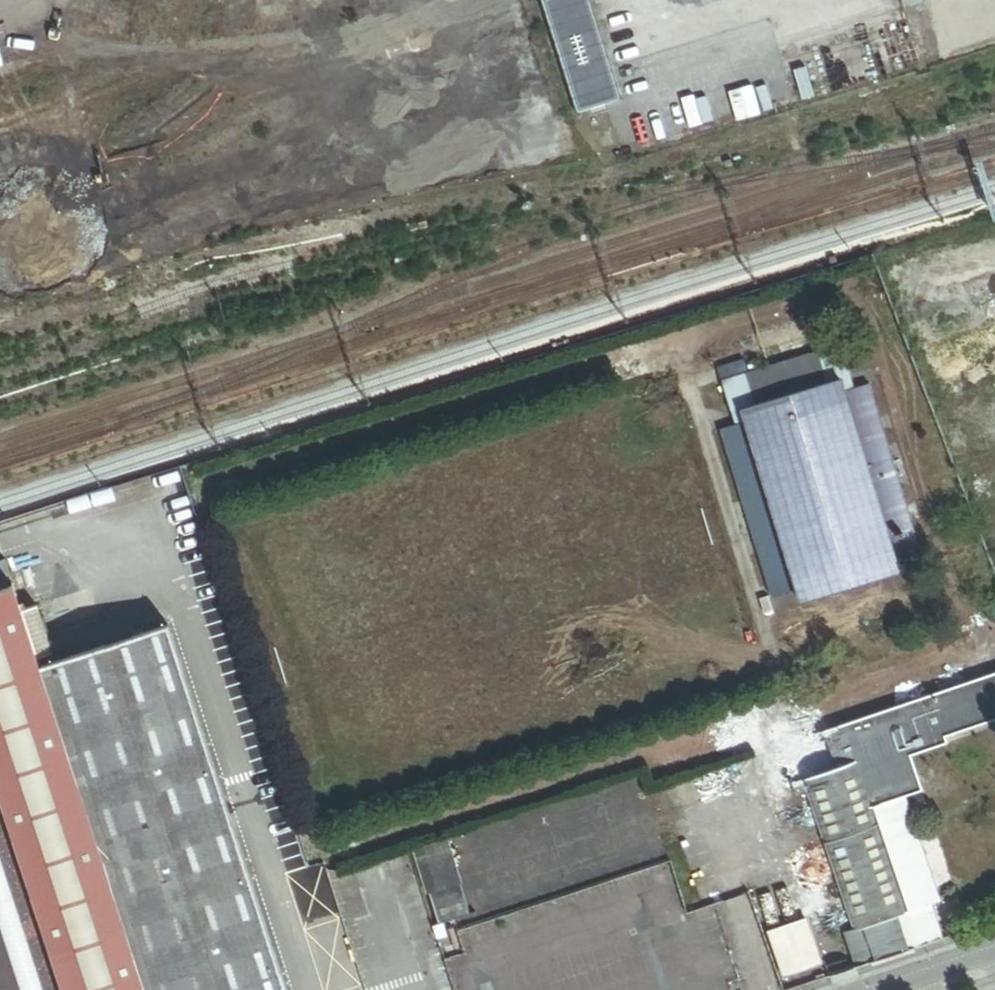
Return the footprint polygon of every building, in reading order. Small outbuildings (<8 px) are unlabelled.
[(5,559),(0,561),(0,588),(13,583),(5,559)] [(41,670),(38,659),(24,618),(13,583),(0,588),(0,989),(147,989),(41,670)] [(40,612),(24,618),(38,659),(54,654),(40,612)] [(41,670),(147,989),(289,989),(169,627),(41,670)]
